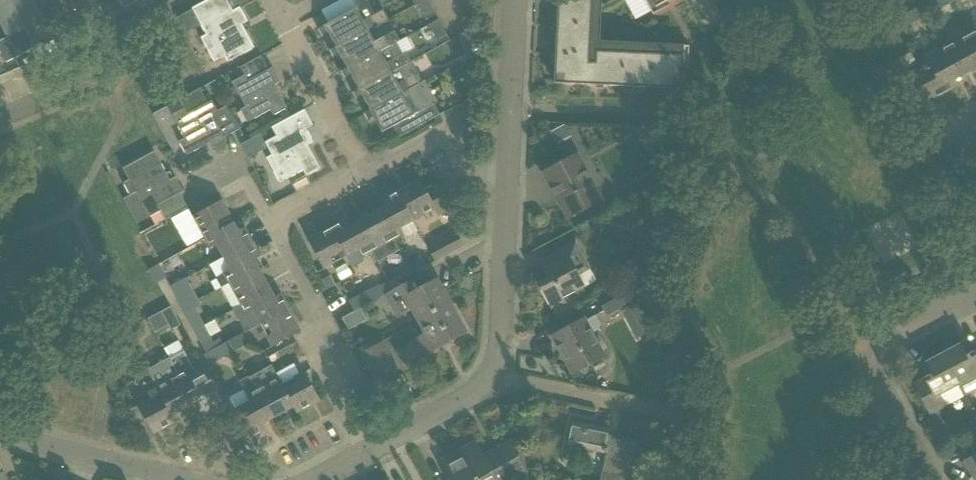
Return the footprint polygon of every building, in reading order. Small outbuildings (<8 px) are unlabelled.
[(8,36),(43,17),(33,0),(30,0),(0,16),(0,21),(8,36)] [(30,0),(0,0),(0,16),(30,0)] [(124,8),(129,5),(139,0),(119,0),(124,8)] [(213,62),(225,56),(228,61),(254,47),(242,25),(247,21),(240,7),(233,11),(227,0),(208,0),(192,9),(207,35),(200,38),(213,62)] [(329,51),(388,18),(383,10),(363,21),(352,0),(341,0),(322,10),(329,23),(318,29),(321,35),(328,32),(336,47),(329,51)] [(426,21),(437,15),(428,0),(420,0),(414,3),(415,6),(418,5),(426,21)] [(554,83),(682,89),(683,68),(688,68),(689,46),(682,46),(682,47),(683,47),(683,54),(595,50),(594,62),(590,62),(593,0),(558,0),(554,83)] [(655,7),(649,9),(653,15),(673,0),(651,0),(655,7)] [(691,1),(702,24),(721,14),(713,0),(693,0),(691,1)] [(902,16),(908,26),(921,18),(916,9),(902,16)] [(0,41),(0,49),(7,62),(54,37),(43,17),(8,36),(0,41)] [(340,72),(341,72),(399,39),(395,31),(374,42),(368,31),(388,20),(388,18),(329,51),(332,57),(339,53),(347,68),(340,72)] [(434,37),(436,41),(447,35),(439,19),(438,20),(429,25),(435,36),(434,37)] [(964,74),(975,67),(975,43),(971,34),(949,46),(964,74)] [(352,93),(353,93),(410,60),(406,52),(403,54),(397,43),(400,41),(399,39),(341,72),(344,78),(351,74),(359,89),(352,93)] [(942,58),(929,65),(944,93),(958,85),(955,79),(964,74),(949,46),(938,52),(942,58)] [(898,59),(889,64),(894,75),(904,70),(898,59)] [(411,60),(353,93),(356,99),(362,95),(370,110),(364,114),(422,82),(411,60)] [(906,77),(922,105),(944,93),(929,65),(906,77)] [(240,110),(247,123),(270,110),(273,116),(287,108),(275,85),(280,82),(272,67),(254,77),(248,81),(245,75),(232,82),(246,107),(240,110)] [(367,120),(373,116),(382,132),(412,116),(418,127),(440,115),(434,104),(437,103),(425,81),(422,82),(364,114),(367,120)] [(691,87),(690,101),(702,101),(703,88),(691,87)] [(179,142),(186,155),(209,143),(213,149),(226,141),(225,138),(240,129),(227,106),(218,111),(212,100),(187,114),(184,108),(172,115),(185,138),(179,142)] [(266,159),(279,183),(303,170),(306,176),(320,168),(307,145),(313,142),(305,128),(295,134),(287,119),(272,127),(277,136),(265,143),(272,155),(266,159)] [(565,124),(552,132),(558,143),(571,136),(565,124)] [(124,199),(137,224),(161,211),(166,220),(188,208),(180,193),(183,191),(176,177),(170,180),(154,151),(123,168),(129,180),(123,183),(130,195),(124,199)] [(543,173),(567,219),(602,201),(586,172),(577,155),(543,173)] [(411,185),(397,192),(413,221),(427,214),(433,210),(436,216),(451,208),(449,204),(438,184),(426,190),(420,180),(411,185)] [(386,206),(379,211),(394,239),(404,234),(400,228),(406,225),(413,221),(397,192),(391,196),(383,200),(386,206)] [(193,216),(206,239),(234,224),(221,201),(193,216)] [(379,211),(357,223),(372,251),(378,262),(399,251),(393,240),(394,239),(379,211)] [(895,219),(873,229),(886,259),(911,248),(900,225),(898,225),(895,219)] [(345,221),(331,228),(346,257),(352,267),(365,260),(363,256),(372,251),(357,223),(349,227),(345,221)] [(217,245),(224,257),(252,242),(244,228),(238,231),(234,224),(206,239),(211,248),(217,245)] [(331,228),(308,241),(324,269),(341,260),(346,257),(331,228)] [(442,242),(428,249),(434,261),(448,253),(463,245),(457,234),(442,242)] [(224,273),(230,283),(258,268),(253,260),(260,257),(252,242),(224,257),(231,270),(224,273)] [(548,279),(538,285),(551,309),(565,302),(564,298),(585,287),(580,276),(590,270),(589,269),(575,242),(556,252),(539,261),(548,279)] [(425,266),(420,256),(407,263),(412,272),(425,266)] [(407,263),(394,270),(399,279),(412,272),(407,263)] [(149,270),(157,283),(167,278),(159,265),(149,270)] [(230,283),(242,305),(270,290),(258,268),(230,283)] [(323,280),(328,288),(335,284),(331,276),(323,280)] [(411,311),(418,322),(451,305),(437,280),(424,287),(418,276),(393,290),(385,295),(397,318),(411,311)] [(171,286),(183,308),(198,300),(186,278),(171,286)] [(598,298),(606,314),(635,300),(626,283),(598,298)] [(379,284),(365,292),(371,301),(384,294),(379,285),(379,284)] [(233,310),(245,332),(288,309),(281,294),(274,298),(270,290),(242,305),(233,310)] [(365,292),(349,300),(354,310),(371,301),(365,292)] [(183,308),(182,308),(194,330),(204,325),(205,325),(196,308),(201,305),(198,300),(183,308)] [(652,331),(637,302),(620,311),(635,340),(652,331)] [(411,341),(420,357),(466,332),(451,305),(418,322),(424,334),(411,341)] [(162,312),(171,330),(180,326),(170,308),(162,312)] [(260,324),(272,346),(300,331),(288,309),(245,332),(260,324)] [(552,336),(572,374),(604,357),(595,339),(592,333),(600,329),(601,325),(597,315),(586,321),(585,319),(569,327),(552,336)] [(125,330),(131,340),(144,333),(139,323),(125,330)] [(204,325),(194,330),(206,354),(207,354),(207,353),(217,348),(223,345),(219,339),(213,342),(204,325)] [(251,330),(243,334),(248,344),(256,340),(251,330)] [(229,341),(234,351),(247,343),(242,334),(229,341)] [(229,341),(217,348),(222,357),(234,351),(229,341)] [(362,353),(377,381),(396,370),(381,342),(362,353)] [(942,353),(960,386),(975,377),(975,350),(968,354),(962,342),(942,353)] [(202,399),(205,406),(220,398),(211,381),(205,369),(196,374),(183,350),(170,358),(194,403),(202,399)] [(913,384),(929,415),(946,406),(941,396),(960,386),(942,353),(921,364),(928,375),(913,384)] [(160,394),(172,416),(173,415),(173,416),(194,403),(170,358),(147,370),(148,373),(153,383),(160,394)] [(267,384),(256,390),(271,419),(293,407),(294,406),(282,384),(279,378),(272,366),(261,372),(267,384)] [(293,407),(297,413),(320,400),(304,372),(287,382),(282,384),(294,406),(293,407)] [(148,373),(140,377),(145,387),(153,383),(148,373)] [(237,409),(252,437),(267,429),(264,423),(271,419),(256,390),(249,377),(239,382),(250,401),(237,409)] [(137,406),(153,435),(176,422),(173,416),(173,415),(172,416),(160,394),(155,396),(137,406)] [(640,442),(608,435),(609,428),(573,421),(568,446),(606,454),(601,479),(632,479),(640,442)] [(941,446),(953,450),(958,437),(946,432),(941,446)] [(526,474),(522,443),(521,435),(482,457),(475,443),(438,462),(448,479),(515,479),(526,474)] [(963,461),(974,479),(975,479),(975,438),(968,443),(975,455),(963,461)]
